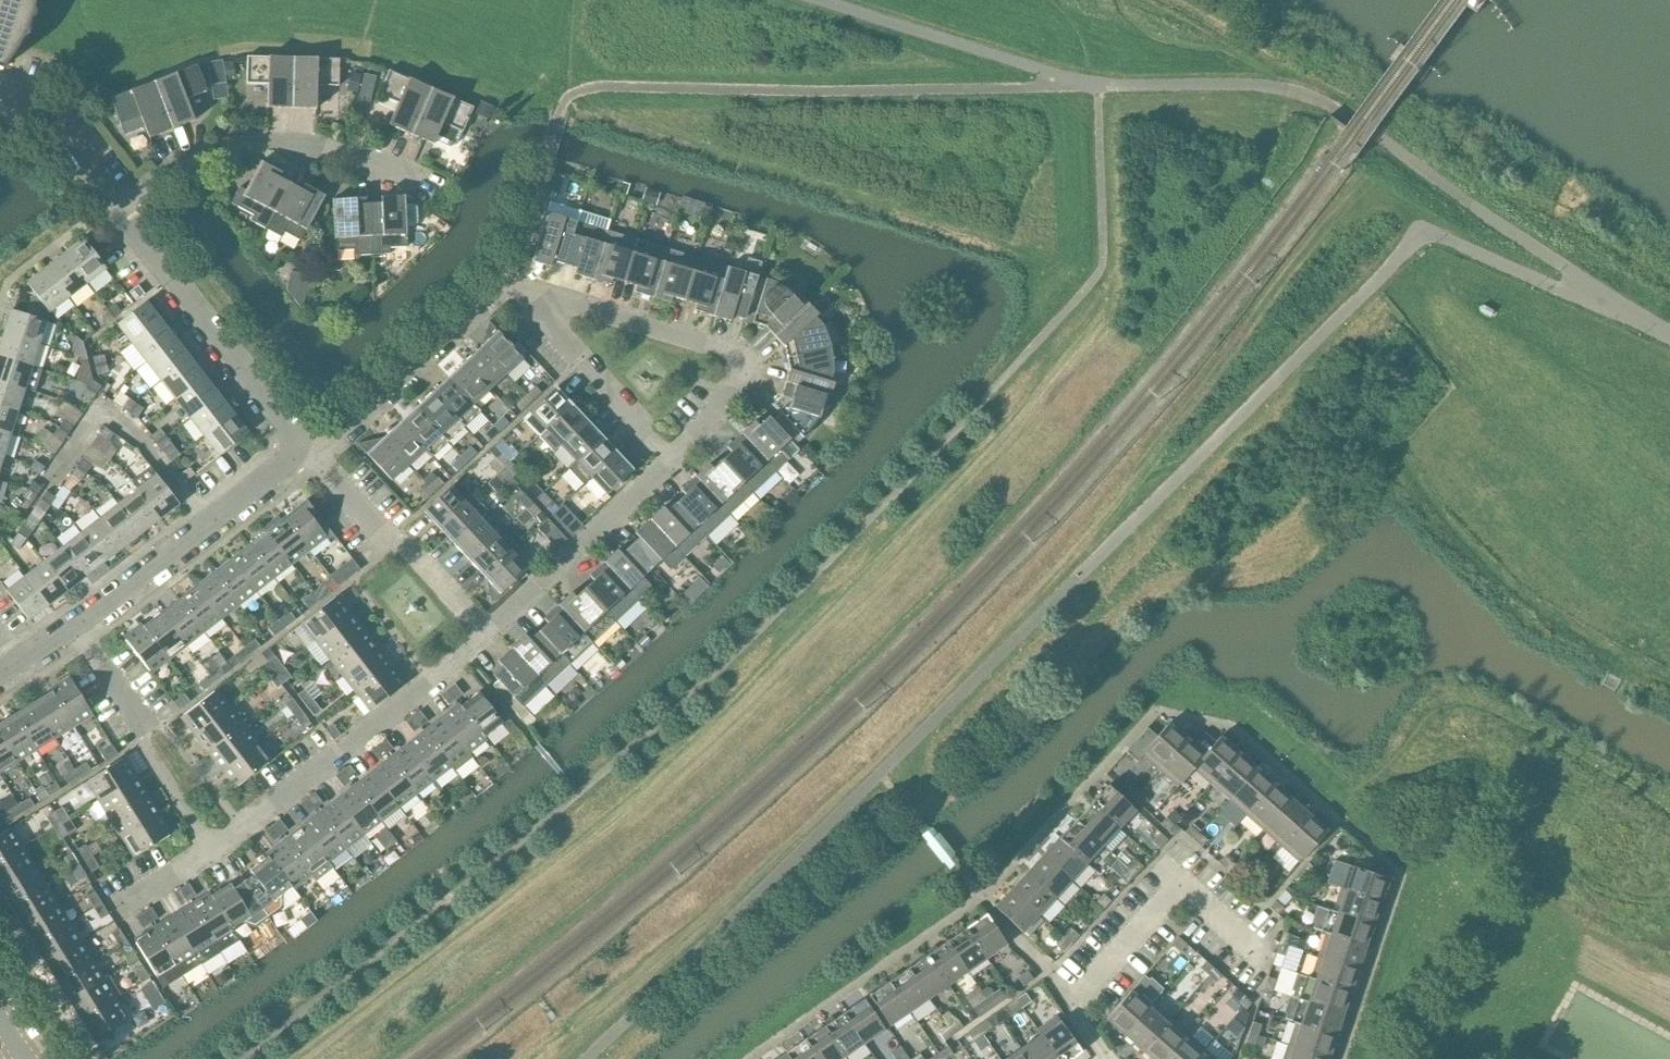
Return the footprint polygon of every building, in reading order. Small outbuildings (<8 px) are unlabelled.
[(2,70),(8,62),(14,55),(19,46),(22,42),(26,34),(28,29),(29,25),(31,20),(32,16),(35,6),(36,2),(36,0),(0,0),(0,69),(2,70)] [(1478,11),(1487,0),(1463,0),(1478,11)] [(293,107),(294,57),(269,56),(248,56),(247,83),(269,84),(268,107),(293,107)] [(294,57),(293,107),(317,108),(318,85),(339,85),(340,58),(319,58),(319,57),(294,57)] [(154,81),(173,129),(196,120),(187,98),(208,90),(198,65),(177,73),(177,72),(154,81)] [(412,134),(432,88),(410,78),(390,69),(379,94),(399,103),(389,124),(412,134)] [(132,90),(111,98),(125,134),(145,126),(150,138),(173,129),(154,81),(131,90),(132,90)] [(432,88),(412,134),(434,144),(435,143),(449,150),(456,147),(463,131),(463,132),(474,107),(455,98),(455,97),(432,88)] [(488,119),(490,113),(493,106),(480,101),(477,108),(475,113),(488,119)] [(267,228),(291,183),(280,177),(283,172),(262,161),(247,190),(241,187),(232,203),(254,215),(251,220),(267,228)] [(291,183),(267,228),(282,237),(285,232),(301,240),(326,195),(305,184),(302,189),(291,183)] [(370,203),(372,254),(390,253),(390,247),(408,246),(407,227),(416,227),(418,223),(418,208),(414,204),(406,205),(406,195),(382,196),(382,202),(370,203)] [(372,254),(370,203),(357,204),(357,198),(333,199),(336,250),(354,249),(355,255),(372,254)] [(547,211),(532,261),(551,266),(553,260),(565,264),(581,211),(550,202),(547,211)] [(581,211),(565,264),(577,268),(575,273),(593,279),(608,230),(611,220),(581,211)] [(608,230),(593,279),(611,285),(613,279),(625,282),(638,239),(608,230)] [(107,268),(95,252),(85,238),(65,253),(88,283),(107,268)] [(668,248),(638,239),(625,282),(637,286),(635,292),(653,297),(668,248)] [(698,257),(668,248),(653,297),(671,303),(673,297),(685,300),(698,257)] [(69,297),(88,283),(65,253),(47,268),(69,297)] [(728,266),(698,257),(685,300),(697,304),(695,310),(713,315),(728,266)] [(744,271),(728,266),(713,315),(731,321),(733,315),(746,319),(763,263),(748,258),(744,271)] [(69,297),(47,268),(27,283),(37,295),(31,299),(30,303),(49,316),(50,312),(69,297)] [(291,271),(287,290),(302,310),(310,276),(291,271)] [(774,335),(809,304),(800,293),(797,296),(790,289),(783,285),(775,281),(767,278),(754,322),(765,325),(774,335)] [(139,285),(130,292),(137,301),(146,294),(139,285)] [(147,301),(138,308),(118,324),(133,343),(162,321),(147,301)] [(40,344),(49,316),(30,303),(26,314),(12,310),(4,333),(40,344)] [(108,309),(115,318),(123,313),(116,303),(108,309)] [(809,304),(774,335),(785,346),(787,357),(832,347),(831,344),(828,336),(825,329),(823,324),(816,317),(819,314),(809,304)] [(115,318),(108,309),(101,314),(108,324),(115,318)] [(176,339),(162,321),(133,343),(147,362),(176,339)] [(482,346),(506,373),(524,357),(490,321),(489,321),(482,346)] [(40,344),(4,333),(0,347),(0,356),(33,366),(40,344)] [(147,362),(161,380),(191,358),(176,339),(147,362)] [(490,388),(506,373),(482,346),(465,362),(490,388)] [(786,382),(831,396),(835,382),(831,381),(834,372),(834,364),(833,356),(832,347),(787,357),(790,369),(786,382)] [(96,366),(107,363),(105,355),(94,357),(96,366)] [(33,366),(0,356),(0,381),(26,389),(34,391),(41,370),(32,367),(33,366)] [(161,380),(176,399),(205,376),(191,358),(161,380)] [(465,362),(449,377),(474,403),(490,388),(465,362)] [(107,363),(96,366),(98,375),(109,372),(107,363)] [(220,395),(205,376),(176,399),(190,418),(220,395)] [(474,403),(449,377),(433,392),(465,426),(481,411),(474,403)] [(87,387),(97,394),(102,386),(92,379),(87,387)] [(0,381),(0,405),(18,411),(26,389),(0,381)] [(831,396),(786,382),(782,396),(773,404),(804,437),(809,432),(815,426),(820,418),(823,408),(827,409),(831,396)] [(527,395),(533,401),(542,392),(536,386),(527,395)] [(97,394),(87,387),(82,394),(91,401),(97,394)] [(539,435),(573,403),(558,387),(524,419),(539,435)] [(433,392),(417,407),(449,441),(465,426),(433,392)] [(190,418),(205,436),(234,413),(220,395),(190,418)] [(533,401),(527,395),(517,404),(523,410),(533,401)] [(130,413),(137,403),(129,398),(123,407),(130,413)] [(137,403),(130,413),(138,418),(144,408),(137,403)] [(554,452),(562,445),(588,420),(573,403),(539,435),(554,452)] [(11,434),(18,436),(20,428),(14,426),(18,411),(0,405),(0,430),(11,434)] [(59,427),(68,434),(73,427),(74,427),(82,414),(70,406),(61,419),(64,420),(59,427)] [(417,407),(400,422),(425,449),(432,456),(449,441),(417,407)] [(205,436),(220,455),(249,433),(234,413),(205,436)] [(494,425),(500,432),(510,423),(504,416),(494,425)] [(742,434),(777,471),(800,449),(769,416),(759,425),(755,421),(742,434)] [(588,420),(562,445),(577,461),(604,436),(588,420)] [(409,464),(425,449),(400,422),(384,437),(409,464)] [(500,432),(494,425),(485,434),(491,440),(500,432)] [(68,434),(59,427),(54,435),(63,441),(68,434)] [(115,433),(105,427),(100,434),(109,441),(115,433)] [(157,443),(167,436),(161,429),(152,436),(157,443)] [(11,434),(0,430),(0,454),(4,456),(11,434)] [(754,493),(777,471),(742,434),(727,447),(732,451),(723,460),(754,493)] [(167,436),(157,443),(163,450),(172,443),(167,436)] [(604,436),(577,461),(569,469),(584,485),(592,477),(619,452),(604,436)] [(409,464),(384,437),(358,443),(358,444),(392,480),(409,464)] [(462,455),(468,462),(477,453),(471,447),(462,455)] [(496,458),(505,467),(511,461),(503,452),(496,458)] [(619,452),(592,477),(608,494),(644,460),(619,452)] [(468,462),(462,455),(452,464),(458,471),(468,462)] [(505,467),(496,458),(490,464),(499,473),(505,467)] [(77,467),(87,473),(92,466),(83,459),(77,467)] [(40,474),(46,467),(36,460),(30,468),(40,474)] [(754,493),(723,460),(714,468),(710,464),(696,476),(731,514),(754,493)] [(505,467),(514,477),(520,471),(511,461),(505,467)] [(180,504),(157,474),(151,466),(132,481),(138,489),(160,519),(180,504)] [(87,473),(77,467),(72,474),(82,481),(87,473)] [(187,481),(195,474),(190,467),(181,473),(187,481)] [(514,477),(505,467),(499,473),(508,483),(514,477)] [(677,502),(708,535),(731,514),(696,476),(682,490),(686,494),(677,502)] [(429,486),(435,492),(445,483),(439,477),(429,486)] [(440,528),(466,503),(473,496),(458,480),(451,486),(424,511),(440,528)] [(28,488),(38,495),(43,488),(34,481),(28,488)] [(538,498),(544,492),(535,482),(529,488),(538,498)] [(435,492),(429,486),(420,495),(426,501),(435,492)] [(38,495),(28,488),(23,496),(33,502),(38,495)] [(160,519),(138,489),(119,504),(142,533),(160,519)] [(42,498),(52,505),(57,497),(47,491),(42,498)] [(527,508),(533,502),(524,492),(518,498),(527,508)] [(544,492),(538,498),(547,507),(553,501),(544,492)] [(52,505),(42,498),(37,506),(47,512),(52,505)] [(307,500),(284,517),(308,548),(324,535),(328,540),(335,535),(307,500)] [(533,502),(527,508),(536,517),(542,511),(533,502)] [(708,535),(677,502),(668,511),(664,506),(650,519),(685,557),(708,535)] [(482,519),(466,503),(440,528),(455,544),(482,519)] [(123,547),(142,533),(119,504),(101,518),(123,547)] [(553,514),(562,523),(569,531),(575,525),(559,508),(553,514)] [(284,517),(267,531),(291,561),(308,548),(284,517)] [(101,518),(82,533),(105,562),(123,547),(101,518)] [(557,548),(567,539),(548,518),(538,527),(557,548)] [(497,536),(482,519),(455,544),(470,561),(497,536)] [(631,545),(653,568),(661,560),(671,570),(685,557),(650,519),(636,532),(640,537),(631,545)] [(18,533),(28,539),(33,532),(23,525),(18,533)] [(497,536),(470,561),(485,577),(512,552),(520,544),(505,528),(497,536)] [(267,531),(249,544),(273,575),(291,561),(267,531)] [(28,539),(18,533),(13,540),(23,547),(28,539)] [(86,576),(105,562),(82,533),(64,547),(86,576)] [(249,544),(231,558),(255,589),(273,575),(249,544)] [(653,568),(631,545),(622,554),(618,549),(604,562),(639,600),(653,587),(644,577),(653,568)] [(68,591),(86,576),(64,547),(45,561),(68,591)] [(512,552),(485,577),(492,603),(528,569),(512,552)] [(238,602),(255,589),(231,558),(214,571),(238,602)] [(338,587),(358,572),(361,569),(353,558),(330,576),(338,587)] [(45,561),(26,576),(49,605),(68,591),(45,561)] [(616,621),(639,600),(604,562),(590,575),(594,580),(585,588),(616,621)] [(214,571),(196,585),(220,616),(238,602),(214,571)] [(7,591),(15,601),(30,620),(49,605),(26,576),(7,591)] [(196,585),(179,599),(203,630),(220,616),(196,585)] [(315,593),(321,600),(331,592),(326,585),(315,593)] [(593,643),(616,621),(585,588),(576,596),(572,592),(558,605),(593,643)] [(321,600),(315,593),(304,601),(310,609),(321,600)] [(319,639),(352,613),(347,607),(344,609),(336,597),(305,621),(319,639)] [(185,643),(203,630),(179,599),(161,612),(185,643)] [(539,631),(570,664),(593,643),(558,605),(544,618),(548,622),(539,631)] [(168,657),(185,643),(161,612),(144,626),(168,657)] [(280,620),(286,627),(296,619),(291,612),(280,620)] [(332,657),(363,633),(355,622),(357,620),(352,613),(319,639),(332,657)] [(286,627),(280,620),(269,628),(275,636),(286,627)] [(126,640),(130,645),(150,671),(168,657),(144,626),(126,640)] [(547,685),(570,664),(539,631),(531,639),(526,635),(512,648),(547,685)] [(332,657),(346,674),(379,648),(374,642),(372,644),(363,633),(332,657)] [(245,647),(251,655),(261,646),(256,639),(245,647)] [(251,655),(245,647),(226,662),(232,669),(240,663),(251,655)] [(346,674),(360,692),(390,668),(382,657),(384,655),(379,648),(346,674)] [(547,685),(512,648),(498,661),(503,665),(493,674),(524,707),(547,685)] [(276,672),(284,666),(275,655),(268,661),(276,672)] [(269,677),(276,672),(268,661),(261,667),(269,677)] [(210,675),(215,682),(226,674),(220,666),(210,675)] [(284,666),(276,672),(285,682),(292,677),(284,666)] [(373,710),(407,684),(401,677),(399,679),(390,668),(360,692),(373,710)] [(276,672),(269,677),(277,688),(285,682),(276,672)] [(215,682),(210,675),(199,683),(205,690),(215,682)] [(92,712),(72,679),(53,691),(73,724),(92,712)] [(448,689),(456,700),(464,694),(455,683),(448,689)] [(306,705),(313,700),(305,689),(298,695),(306,705)] [(456,700),(448,689),(441,694),(449,705),(456,700)] [(53,691),(34,702),(54,736),(73,724),(53,691)] [(195,735),(228,709),(214,691),(184,715),(193,726),(190,728),(195,735)] [(461,706),(485,737),(503,723),(479,692),(461,706)] [(174,702),(180,710),(191,701),(185,693),(174,702)] [(294,715),(301,709),(293,698),(285,704),(294,715)] [(313,700),(306,705),(315,716),(322,710),(313,700)] [(34,702),(15,714),(35,747),(54,736),(34,702)] [(468,750),(485,737),(461,706),(444,720),(468,750)] [(228,709),(195,735),(200,741),(203,739),(211,750),(242,727),(250,720),(247,716),(239,722),(228,709)] [(301,709),(294,715),(302,725),(309,720),(301,709)] [(413,716),(421,727),(429,721),(420,710),(413,716)] [(35,747),(15,714),(0,723),(0,732),(16,759),(35,747)] [(421,727),(413,716),(406,721),(414,732),(421,727)] [(444,720),(426,733),(450,764),(456,772),(474,758),(468,750),(444,720)] [(334,740),(342,734),(333,723),(326,729),(334,740)] [(1148,727),(1126,752),(1137,762),(1143,755),(1160,770),(1188,739),(1169,723),(1158,736),(1148,727)] [(256,744),(242,727),(211,750),(220,761),(217,763),(222,770),(256,744)] [(16,759),(0,732),(0,769),(16,759)] [(1160,770),(1178,786),(1221,737),(1221,736),(1215,743),(1204,732),(1194,744),(1188,739),(1160,770)] [(426,733),(409,747),(433,778),(450,764),(426,733)] [(378,743),(387,754),(394,748),(385,737),(378,743)] [(1211,784),(1239,752),(1221,737),(1178,786),(1194,768),(1211,784)] [(387,754),(378,743),(371,749),(379,759),(387,754)] [(239,786),(251,776),(270,762),(256,744),(222,770),(227,776),(230,774),(239,786)] [(118,754),(117,752),(113,745),(101,753),(106,761),(118,754)] [(409,747),(391,760),(415,791),(433,778),(409,747)] [(1257,768),(1239,752),(1211,784),(1229,799),(1257,768)] [(123,759),(122,759),(90,779),(102,799),(137,776),(133,769),(130,771),(123,759)] [(398,805),(415,791),(391,760),(374,774),(398,805)] [(80,777),(75,769),(74,770),(69,762),(57,769),(63,777),(64,776),(69,784),(80,777)] [(75,769),(80,777),(92,770),(87,762),(75,769)] [(343,770),(351,781),(359,775),(350,765),(343,770)] [(1229,799),(1247,815),(1274,783),(1257,768),(1229,799)] [(351,781),(343,770),(336,776),(344,787),(351,781)] [(380,818),(398,805),(374,774),(356,788),(380,818)] [(113,817),(146,797),(139,785),(142,783),(137,776),(102,799),(113,817)] [(42,784),(49,796),(61,789),(56,781),(55,782),(52,777),(42,784)] [(1247,815),(1264,830),(1292,799),(1274,783),(1247,815)] [(1136,810),(1110,786),(1109,785),(1092,803),(1119,828),(1136,810)] [(1134,799),(1140,792),(1132,785),(1126,792),(1134,799)] [(363,832),(380,818),(356,788),(339,801),(363,832)] [(308,797),(316,808),(324,803),(315,792),(308,797)] [(1140,792),(1134,799),(1142,807),(1148,800),(1140,792)] [(18,804),(23,812),(35,805),(30,797),(18,804)] [(113,817),(125,836),(161,814),(156,807),(154,809),(146,797),(113,817)] [(316,808),(308,797),(301,803),(309,814),(316,808)] [(1310,815),(1292,799),(1264,830),(1282,846),(1310,815)] [(345,846),(363,832),(339,801),(321,815),(345,846)] [(1119,828),(1092,803),(1076,820),(1103,845),(1119,828)] [(23,812),(18,804),(7,811),(12,819),(23,812)] [(55,812),(62,823),(70,818),(63,807),(55,812)] [(1161,824),(1169,831),(1175,824),(1181,818),(1173,810),(1161,824)] [(54,828),(62,823),(55,812),(47,816),(54,828)] [(137,856),(170,835),(163,823),(165,821),(161,814),(125,836),(137,856)] [(328,859),(345,846),(321,815),(304,828),(328,859)] [(1218,825),(1227,834),(1236,824),(1227,815),(1218,825)] [(1328,831),(1310,815),(1282,846),(1301,862),(1328,831)] [(62,823),(69,835),(77,830),(70,818),(62,823)] [(273,825),(281,835),(289,830),(280,819),(273,825)] [(1087,862),(1103,845),(1076,820),(1060,838),(1087,862)] [(62,823),(54,828),(61,839),(69,835),(62,823)] [(281,835),(273,825),(266,830),(274,841),(281,835)] [(1193,840),(1199,833),(1191,826),(1185,832),(1193,840)] [(304,828),(286,842),(310,873),(309,873),(316,882),(333,868),(327,860),(328,859),(304,828)] [(21,848),(9,829),(0,834),(0,861),(21,848)] [(1168,840),(1160,832),(1152,842),(1160,849),(1168,840)] [(1199,833),(1193,840),(1201,847),(1207,840),(1199,833)] [(1071,880),(1087,862),(1060,838),(1044,855),(1071,880)] [(286,842),(268,856),(292,887),(309,873),(310,873),(286,842)] [(85,861),(93,856),(86,844),(78,849),(85,861)] [(0,861),(0,887),(32,867),(21,848),(0,861)] [(72,869),(80,864),(73,852),(65,857),(72,869)] [(1055,897),(1071,880),(1044,855),(1028,872),(1055,897)] [(93,856),(85,861),(92,872),(100,867),(93,856)] [(254,875),(244,881),(269,917),(282,908),(282,894),(292,887),(268,856),(251,870),(254,875)] [(1228,871),(1235,864),(1226,857),(1220,864),(1228,871)] [(1128,868),(1136,875),(1143,866),(1136,859),(1128,868)] [(1335,860),(1328,883),(1342,888),(1381,901),(1389,878),(1335,860)] [(1302,871),(1308,877),(1316,868),(1309,862),(1302,871)] [(80,864),(72,869),(79,880),(87,876),(80,864)] [(1235,864),(1228,871),(1237,878),(1243,871),(1235,864)] [(32,867),(0,887),(0,889),(11,907),(44,886),(32,867)] [(1136,875),(1128,868),(1120,876),(1128,883),(1136,875)] [(1308,877),(1302,871),(1294,879),(1301,885),(1308,877)] [(1039,914),(1055,897),(1028,872),(1012,889),(1039,914)] [(231,883),(212,895),(232,928),(243,921),(256,926),(269,917),(244,881),(235,888),(231,883)] [(182,888),(189,900),(197,895),(190,883),(182,888)] [(56,905),(44,886),(11,907),(23,926),(56,905)] [(189,900),(182,888),(174,893),(181,905),(189,900)] [(1373,924),(1381,901),(1342,888),(1334,910),(1373,924)] [(1039,914),(1012,889),(996,907),(1023,932),(1039,914)] [(1262,889),(1256,895),(1265,903),(1271,896),(1262,889)] [(94,907),(102,903),(95,891),(87,896),(94,907)] [(1096,902),(1104,909),(1112,901),(1104,894),(1096,902)] [(212,895),(193,907),(220,951),(239,939),(232,928),(212,895)] [(1284,907),(1276,900),(1269,907),(1278,914),(1284,907)] [(1104,909),(1096,902),(1088,911),(1096,918),(1104,909)] [(102,903),(94,907),(101,919),(109,914),(102,903)] [(67,924),(56,905),(23,926),(34,944),(67,924)] [(1373,924),(1334,910),(1320,906),(1312,928),(1327,933),(1366,946),(1373,924)] [(144,911),(151,923),(159,918),(152,907),(144,911)] [(202,963),(220,951),(193,907),(174,918),(202,963)] [(151,923),(144,911),(136,916),(143,928),(151,923)] [(1007,944),(1004,939),(986,914),(966,928),(987,958),(1007,944)] [(183,974),(202,963),(174,918),(155,930),(183,974)] [(79,943),(67,924),(34,944),(46,963),(79,943)] [(119,944),(127,940),(120,928),(112,933),(119,944)] [(968,971),(987,958),(966,928),(947,941),(968,971)] [(1064,937),(1072,944),(1080,935),(1072,928),(1064,937)] [(183,974),(155,930),(136,942),(163,986),(183,974)] [(1280,942),(1289,945),(1292,935),(1283,932),(1280,942)] [(1327,933),(1319,955),(1358,968),(1366,946),(1327,933)] [(1072,944),(1064,937),(1056,945),(1064,952),(1072,944)] [(1181,951),(1187,944),(1178,937),(1173,943),(1181,951)] [(127,940),(119,944),(126,956),(134,951),(127,940)] [(949,985),(968,971),(947,941),(928,955),(949,985)] [(1289,945),(1280,942),(1276,953),(1285,955),(1289,945)] [(91,962),(79,943),(46,963),(58,982),(91,962)] [(929,998),(949,985),(928,955),(908,968),(929,998)] [(1319,955),(1312,977),(1351,990),(1358,968),(1319,955)] [(1209,975),(1215,968),(1206,961),(1200,968),(1209,975)] [(103,981),(91,962),(58,982),(69,1001),(103,981)] [(142,982),(150,977),(143,966),(135,971),(142,982)] [(908,968),(889,981),(910,1012),(929,998),(908,968)] [(1215,968),(1209,975),(1216,982),(1223,975),(1215,968)] [(1024,986),(1034,979),(1028,970),(1018,977),(1024,986)] [(1291,996),(1324,1006),(1343,1013),(1351,990),(1312,977),(1297,972),(1291,991),(1293,992),(1291,996)] [(1125,1035),(1152,1004),(1164,990),(1151,978),(1149,979),(1144,976),(1134,987),(1107,1018),(1125,1035)] [(109,977),(103,981),(69,1001),(81,1020),(114,999),(121,995),(109,977)] [(150,977),(142,982),(149,994),(157,989),(150,977)] [(1265,987),(1273,990),(1277,980),(1268,977),(1265,987)] [(869,995),(872,999),(890,1026),(910,1012),(889,981),(869,995)] [(1238,1001),(1244,995),(1236,987),(1230,994),(1238,1001)] [(1273,990),(1265,987),(1261,997),(1270,1000),(1273,990)] [(987,999),(993,1007),(1006,998),(1000,990),(987,999)] [(1016,999),(1022,1008),(1031,1001),(1026,993),(1016,999)] [(1244,995),(1238,1001),(1247,1009),(1253,1002),(1244,995)] [(1324,1006),(1291,996),(1289,996),(1283,1012),(1286,1013),(1284,1018),(1296,1022),(1336,1036),(1343,1013),(1324,1006)] [(107,1030),(126,1019),(114,999),(81,1020),(96,1044),(110,1036),(107,1030)] [(844,1012),(865,1043),(885,1029),(864,999),(844,1012)] [(993,1007),(987,999),(973,1009),(979,1017),(993,1007)] [(1022,1008),(1016,999),(1006,1006),(1012,1014),(1022,1008)] [(1152,1004),(1125,1035),(1143,1050),(1170,1019),(1152,1004)] [(1233,1019),(1244,1028),(1248,1014),(1244,1007),(1233,1019)] [(844,1012),(825,1026),(846,1056),(865,1043),(844,1012)] [(1057,1058),(1071,1058),(1082,1051),(1058,1016),(1037,1030),(1041,1035),(1057,1058)] [(949,1026),(955,1034),(964,1027),(958,1019),(949,1026)] [(977,1026),(983,1035),(993,1028),(987,1019),(977,1026)] [(1153,1058),(1166,1058),(1188,1035),(1170,1019),(1143,1050),(1153,1058)] [(1250,1032),(1258,1035),(1262,1025),(1253,1022),(1250,1032)] [(1296,1022),(1289,1045),(1328,1058),(1336,1036),(1296,1022)] [(846,1056),(825,1026),(806,1039),(819,1058),(841,1058),(846,1056)] [(955,1034),(949,1026),(939,1032),(939,1033),(928,1040),(938,1053),(948,1046),(944,1041),(955,1034)] [(983,1035),(977,1026),(968,1033),(974,1041),(983,1035)] [(1258,1035),(1250,1032),(1246,1042),(1260,1047),(1263,1038),(1258,1036),(1258,1035)] [(1022,1049),(1029,1058),(1057,1058),(1041,1035),(1022,1049)] [(1205,1050),(1188,1035),(1166,1058),(1198,1058),(1205,1050)] [(806,1039),(786,1052),(791,1058),(819,1058),(806,1039)] [(1328,1058),(1289,1045),(1284,1058),(1328,1058)] [(942,1058),(948,1058),(955,1054),(949,1046),(938,1053),(942,1058)] [(1007,1058),(1029,1058),(1022,1049),(1007,1058)] [(1198,1058),(1216,1058),(1205,1050),(1198,1058)]
